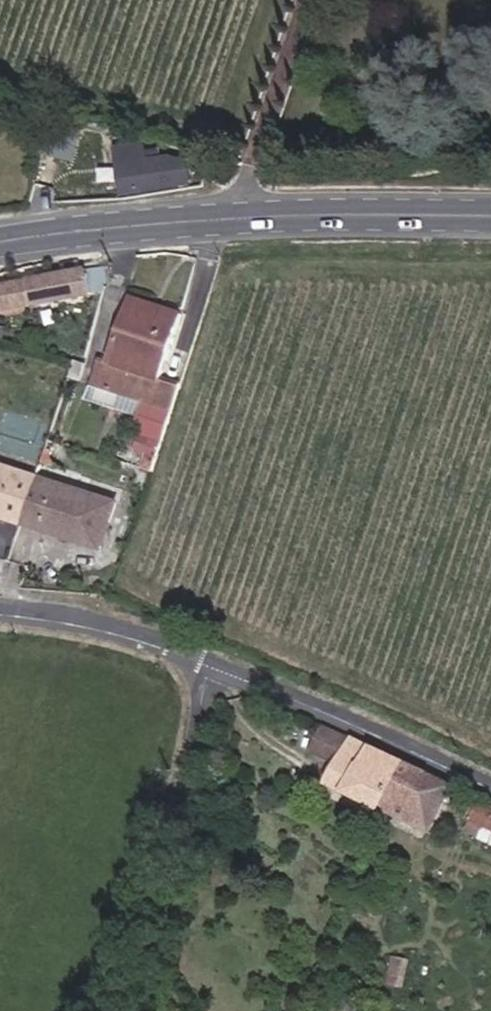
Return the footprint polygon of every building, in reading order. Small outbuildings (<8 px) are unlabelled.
[(157,195),(185,191),(184,171),(154,164),(110,172),(116,202),(133,199),(157,195)] [(86,268),(53,273),(24,280),(31,308),(59,304),(91,298),(90,295),(107,291),(102,270),(87,273),(86,268)] [(95,364),(92,377),(88,389),(140,404),(136,421),(143,423),(138,439),(159,445),(176,392),(179,386),(159,382),(178,316),(132,302),(111,368),(95,364)] [(67,372),(62,390),(73,393),(78,374),(72,372),(67,372)] [(139,457),(136,469),(151,473),(154,460),(139,457)] [(13,544),(28,500),(0,493),(0,541),(13,544)] [(103,520),(28,500),(13,544),(90,563),(103,520)] [(404,761),(355,737),(332,784),(382,808),(404,761)] [(456,786),(404,761),(382,808),(385,809),(433,833),(456,786)] [(484,803),(477,820),(490,826),(490,806),(484,803)]
